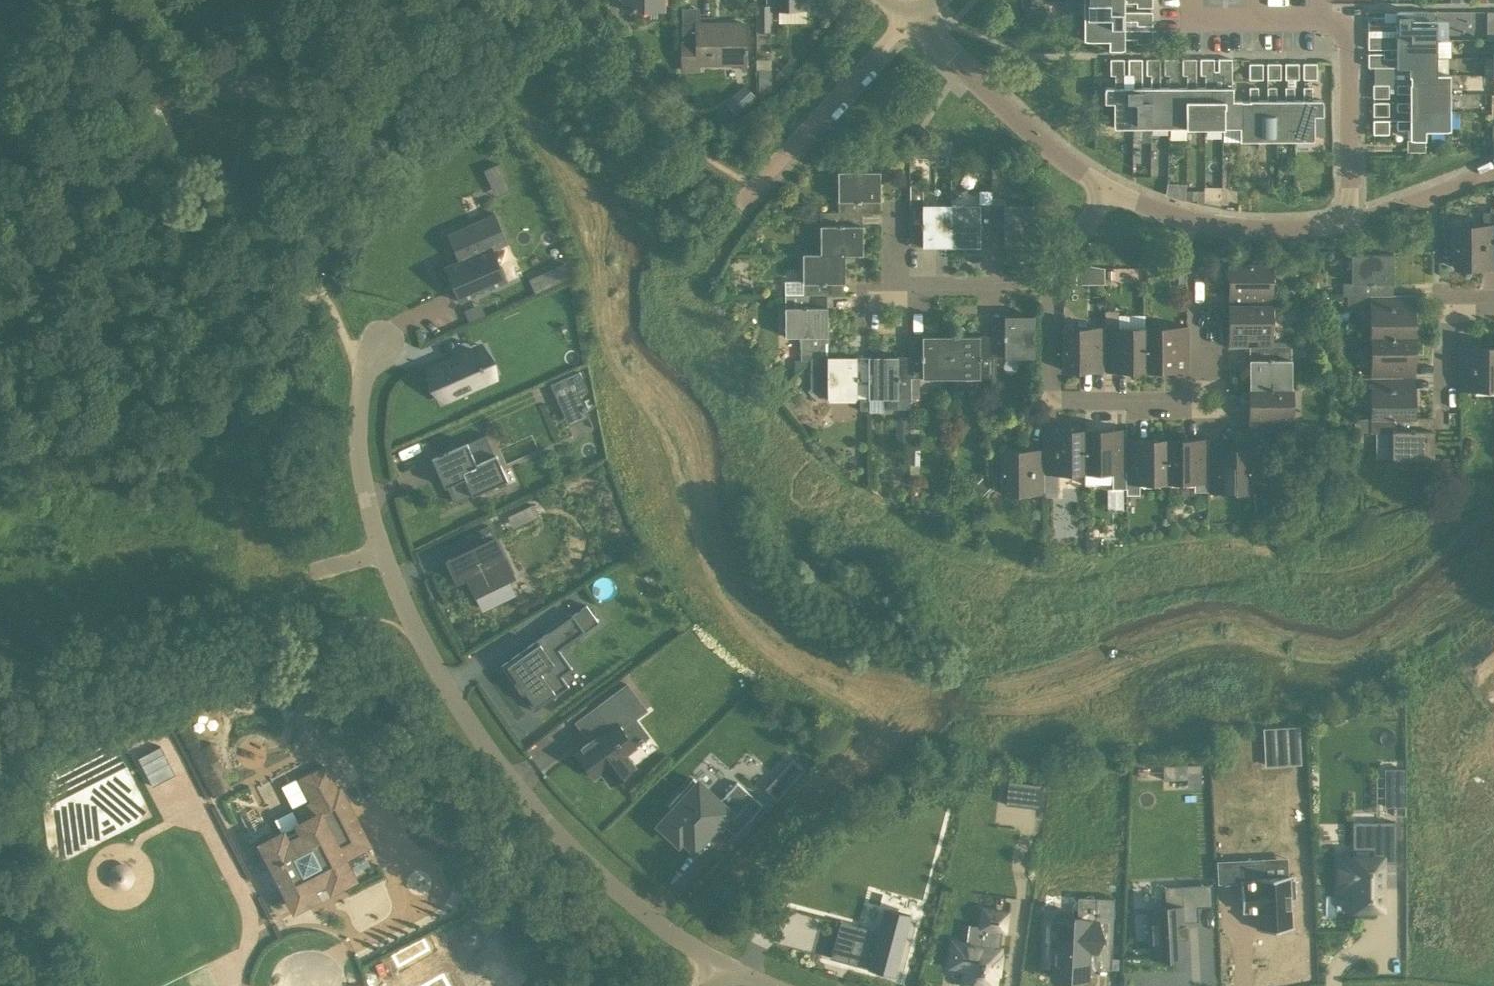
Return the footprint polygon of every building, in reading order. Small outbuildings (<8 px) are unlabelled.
[(623,11),(664,11),(663,0),(623,0),(623,11)] [(767,5),(755,5),(755,31),(772,31),(772,12),(807,12),(807,0),(767,0),(767,5)] [(1084,3),(1110,3),(1110,13),(1124,14),(1124,13),(1124,3),(1136,3),(1136,9),(1152,8),(1152,0),(1084,0),(1084,3)] [(1084,3),(1084,21),(1110,21),(1110,31),(1124,31),(1124,30),(1124,21),(1136,21),(1136,26),(1153,26),(1152,13),(1124,13),(1124,14),(1110,13),(1110,3),(1084,3)] [(1369,31),(1397,31),(1397,30),(1412,30),(1412,40),(1438,40),(1438,21),(1413,21),(1413,13),(1398,13),(1398,22),(1385,22),(1385,18),(1369,18),(1369,31)] [(1110,21),(1084,21),(1084,41),(1109,40),(1109,50),(1124,50),(1124,39),(1137,39),(1137,44),(1153,44),(1153,30),(1124,30),(1124,31),(1110,31),(1110,21)] [(682,26),(682,44),(682,70),(699,70),(699,65),(745,65),(745,24),(697,25),(697,26),(682,26)] [(1370,49),(1398,49),(1412,48),(1412,58),(1438,58),(1438,40),(1412,40),(1412,30),(1397,30),(1397,31),(1397,40),(1385,40),(1385,35),(1369,35),(1370,49)] [(1411,68),(1411,76),(1438,76),(1438,75),(1438,58),(1412,58),(1412,48),(1398,49),(1398,58),(1385,58),(1385,54),(1369,54),(1369,67),(1397,67),(1397,68),(1411,68)] [(1115,129),(1135,129),(1135,102),(1126,102),(1126,88),(1126,59),(1112,59),(1112,75),(1117,75),(1117,88),(1105,88),(1105,104),(1115,104),(1115,129)] [(1135,129),(1153,129),(1153,102),(1143,102),(1143,87),(1143,88),(1143,60),(1130,60),(1130,75),(1135,75),(1135,88),(1126,88),(1126,102),(1135,102),(1135,129)] [(1153,129),(1171,129),(1171,102),(1161,102),(1161,88),(1161,60),(1148,60),(1148,75),(1152,75),(1152,87),(1143,88),(1143,87),(1143,102),(1153,102),(1153,129)] [(1171,129),(1189,129),(1189,102),(1179,102),(1179,87),(1179,60),(1166,60),(1167,75),(1171,75),(1171,88),(1161,88),(1161,102),(1171,102),(1171,129)] [(1189,129),(1207,129),(1207,101),(1197,102),(1197,87),(1198,87),(1197,60),(1184,60),(1184,75),(1188,75),(1188,87),(1179,87),(1179,102),(1189,102),(1189,129)] [(1197,87),(1197,102),(1207,101),(1207,129),(1224,129),(1224,101),(1215,101),(1215,87),(1216,60),(1202,60),(1202,75),(1206,75),(1206,87),(1198,87),(1197,87)] [(1215,87),(1215,101),(1224,101),(1224,129),(1241,129),(1242,129),(1242,125),(1242,101),(1233,101),(1233,60),(1220,60),(1220,72),(1216,72),(1215,87)] [(1249,64),(1249,80),(1263,80),(1263,63),(1249,64)] [(1267,64),(1267,79),(1281,79),(1280,63),(1267,64)] [(1298,63),(1285,64),(1285,80),(1299,79),(1298,63)] [(1303,63),(1303,80),(1317,79),(1316,63),(1303,63)] [(1411,94),(1411,103),(1411,104),(1425,104),(1425,94),(1451,94),(1451,75),(1438,75),(1438,76),(1411,76),(1411,84),(1397,84),(1398,94),(1411,94)] [(745,84),(737,91),(747,103),(755,96),(745,84)] [(1373,84),(1373,98),(1389,98),(1389,84),(1373,84)] [(1241,129),(1241,142),(1262,142),(1262,115),(1270,115),(1270,101),(1261,101),(1261,88),(1251,88),(1251,101),(1242,101),(1242,125),(1242,129),(1241,129)] [(1278,115),(1279,142),(1297,143),(1297,115),(1305,115),(1306,101),(1297,101),(1297,88),(1288,88),(1288,101),(1287,115),(1278,115)] [(1262,115),(1262,142),(1279,142),(1278,115),(1287,115),(1288,101),(1279,101),(1279,89),(1270,89),(1270,101),(1270,115),(1262,115)] [(1297,115),(1297,143),(1317,143),(1316,117),(1324,117),(1324,101),(1315,101),(1315,89),(1306,89),(1306,101),(1305,115),(1297,115)] [(1410,113),(1410,121),(1425,121),(1425,112),(1451,112),(1451,94),(1425,94),(1425,104),(1411,104),(1411,103),(1398,103),(1398,113),(1410,113)] [(1389,116),(1389,102),(1373,102),(1373,116),(1389,116)] [(1410,121),(1398,121),(1398,130),(1411,130),(1411,141),(1426,141),(1425,132),(1451,131),(1451,112),(1425,112),(1425,121),(1410,121)] [(1373,120),(1373,134),(1389,134),(1389,120),(1373,120)] [(483,170),(490,184),(504,178),(498,163),(483,170)] [(837,172),(837,213),(837,214),(862,213),(862,214),(880,214),(880,172),(837,172)] [(951,247),(951,204),(922,205),(922,184),(909,184),(909,205),(908,205),(909,247),(951,247)] [(1211,202),(1223,202),(1223,189),(1205,189),(1205,199),(1211,199),(1211,202)] [(991,204),(951,204),(951,247),(991,246),(991,204)] [(1033,204),(991,204),(991,246),(1033,246),(1033,204)] [(1490,208),(1490,212),(1483,212),(1483,226),(1455,226),(1456,268),(1493,268),(1493,208),(1490,208)] [(458,260),(443,266),(458,302),(506,281),(492,249),(507,243),(494,213),(446,234),(458,260)] [(820,213),(820,254),(820,255),(844,254),(844,255),(862,255),(862,214),(862,213),(837,214),(837,213),(820,213)] [(801,254),(802,295),(802,296),(826,296),(826,297),(844,296),(844,255),(844,254),(820,255),(820,254),(801,254)] [(1347,296),(1371,296),(1394,296),(1394,295),(1394,254),(1352,254),(1352,282),(1343,282),(1343,296),(1347,296)] [(553,284),(553,285),(570,278),(563,263),(547,270),(547,271),(549,270),(555,283),(553,284)] [(1229,264),(1229,305),(1272,305),(1272,264),(1229,264)] [(1090,266),(1090,284),(1104,284),(1104,268),(1090,266)] [(810,358),(810,360),(827,343),(826,337),(826,297),(826,296),(802,296),(802,295),(784,295),(784,337),(800,337),(800,358),(810,358)] [(1372,308),(1372,337),(1414,337),(1414,295),(1394,295),(1394,296),(1371,296),(1347,296),(1347,308),(1372,308)] [(1230,348),(1250,348),(1250,347),(1272,347),(1272,305),(1229,305),(1230,348)] [(1105,370),(1105,311),(1103,311),(1103,328),(1064,328),(1064,370),(1105,370)] [(1118,311),(1105,311),(1105,370),(1146,370),(1146,328),(1118,328),(1118,311)] [(991,316),(991,336),(992,336),(992,358),(993,358),(1033,358),(1033,315),(991,316)] [(1187,328),(1146,328),(1146,370),(1187,370),(1187,328)] [(909,336),(909,356),(910,356),(910,378),(911,378),(952,377),(952,336),(909,336)] [(992,336),(991,336),(952,336),(952,377),(993,377),(993,358),(992,358),(992,336)] [(1356,378),(1414,378),(1414,337),(1372,337),(1372,377),(1356,378)] [(810,360),(810,388),(817,395),(827,395),(827,398),(868,398),(868,356),(842,356),(827,356),(827,343),(810,360)] [(1250,348),(1250,389),(1292,388),(1292,346),(1272,347),(1250,347),(1250,348)] [(1461,347),(1461,389),(1493,389),(1493,347),(1461,347)] [(479,385),(487,381),(480,367),(482,366),(480,362),(478,363),(472,348),(428,368),(443,401),(479,385)] [(868,356),(868,398),(883,398),(883,408),(896,408),(896,409),(910,409),(910,398),(911,398),(911,378),(910,378),(910,356),(909,356),(868,356)] [(579,394),(588,390),(581,374),(579,371),(550,384),(559,403),(578,395),(579,394)] [(1372,419),(1392,419),(1392,418),(1414,418),(1414,417),(1414,378),(1356,378),(1356,390),(1372,390),(1372,419)] [(1292,388),(1250,389),(1250,430),(1292,430),(1292,388)] [(1392,418),(1392,419),(1392,460),(1434,459),(1434,417),(1414,417),(1414,418),(1392,418)] [(1043,431),(1043,451),(1044,451),(1044,472),(1045,472),(1045,492),(1057,492),(1057,472),(1085,472),(1085,431),(1043,431)] [(1126,431),(1085,431),(1085,472),(1113,472),(1113,488),(1126,488),(1126,481),(1126,441),(1126,431)] [(467,442),(431,458),(444,487),(446,485),(454,502),(471,495),(472,495),(507,479),(496,454),(494,454),(486,434),(467,442)] [(1126,481),(1167,481),(1167,440),(1126,441),(1126,481)] [(1208,440),(1167,440),(1167,481),(1194,481),(1194,491),(1208,491),(1208,481),(1209,481),(1208,450),(1208,440)] [(1249,450),(1208,450),(1209,481),(1208,481),(1208,491),(1250,491),(1249,450)] [(1044,451),(1043,451),(1002,451),(1002,493),(1045,493),(1045,492),(1045,472),(1044,472),(1044,451)] [(1275,516),(1274,491),(1254,491),(1255,517),(1275,516)] [(533,505),(515,513),(520,524),(538,515),(533,505)] [(483,608),(514,594),(506,578),(513,575),(489,526),(467,536),(472,547),(451,557),(447,559),(457,580),(467,575),(483,608)] [(586,605),(571,615),(583,632),(597,621),(586,605)] [(547,632),(501,665),(514,683),(517,682),(523,690),(520,692),(533,711),(556,694),(540,671),(562,655),(547,632)] [(582,747),(583,748),(582,748),(577,752),(595,777),(601,773),(610,784),(627,771),(635,766),(626,754),(635,747),(621,728),(646,710),(627,684),(595,707),(610,727),(600,735),(599,734),(596,736),(589,741),(582,747)] [(1287,725),(1289,763),(1301,762),(1299,725),(1287,725)] [(172,774),(158,745),(136,755),(148,785),(172,774)] [(771,787),(782,798),(811,767),(799,756),(771,787)] [(1406,804),(1405,765),(1386,765),(1386,804),(1406,804)] [(300,779),(312,802),(297,810),(303,822),(299,824),(301,827),(284,836),(283,833),(262,844),(295,907),(316,896),(311,887),(327,878),(332,888),(353,877),(332,837),(359,823),(340,788),(338,789),(325,766),(300,779)] [(1479,789),(1493,806),(1493,776),(1479,789)] [(706,823),(710,826),(722,812),(740,828),(762,805),(736,782),(718,802),(690,778),(665,805),(670,810),(656,825),(674,841),(678,837),(690,848),(701,836),(698,833),(706,823)] [(1007,788),(1005,804),(1023,806),(1025,788),(1026,783),(1008,780),(1007,788)] [(1336,856),(1336,889),(1344,889),(1344,908),(1381,908),(1381,840),(1394,840),(1394,822),(1368,822),(1369,856),(1336,856)] [(1262,863),(1240,864),(1241,881),(1240,881),(1242,910),(1258,909),(1259,929),(1290,928),(1289,898),(1295,898),(1294,879),(1288,880),(1288,875),(1263,877),(1262,863)] [(1182,906),(1148,908),(1150,957),(1186,955),(1184,922),(1198,921),(1196,885),(1180,886),(1182,906)] [(1044,945),(1044,965),(1052,965),(1052,976),(1088,977),(1088,957),(1096,958),(1097,944),(1111,945),(1113,897),(1096,896),(1095,920),(1054,919),(1053,945),(1044,945)] [(966,944),(953,942),(950,966),(965,968),(963,983),(983,985),(994,985),(996,973),(998,973),(1001,954),(999,954),(1002,930),(1004,931),(1007,912),(983,909),(981,925),(980,927),(982,927),(979,945),(966,944)] [(840,922),(836,935),(853,940),(847,963),(894,976),(909,920),(886,913),(880,933),(840,922)]
